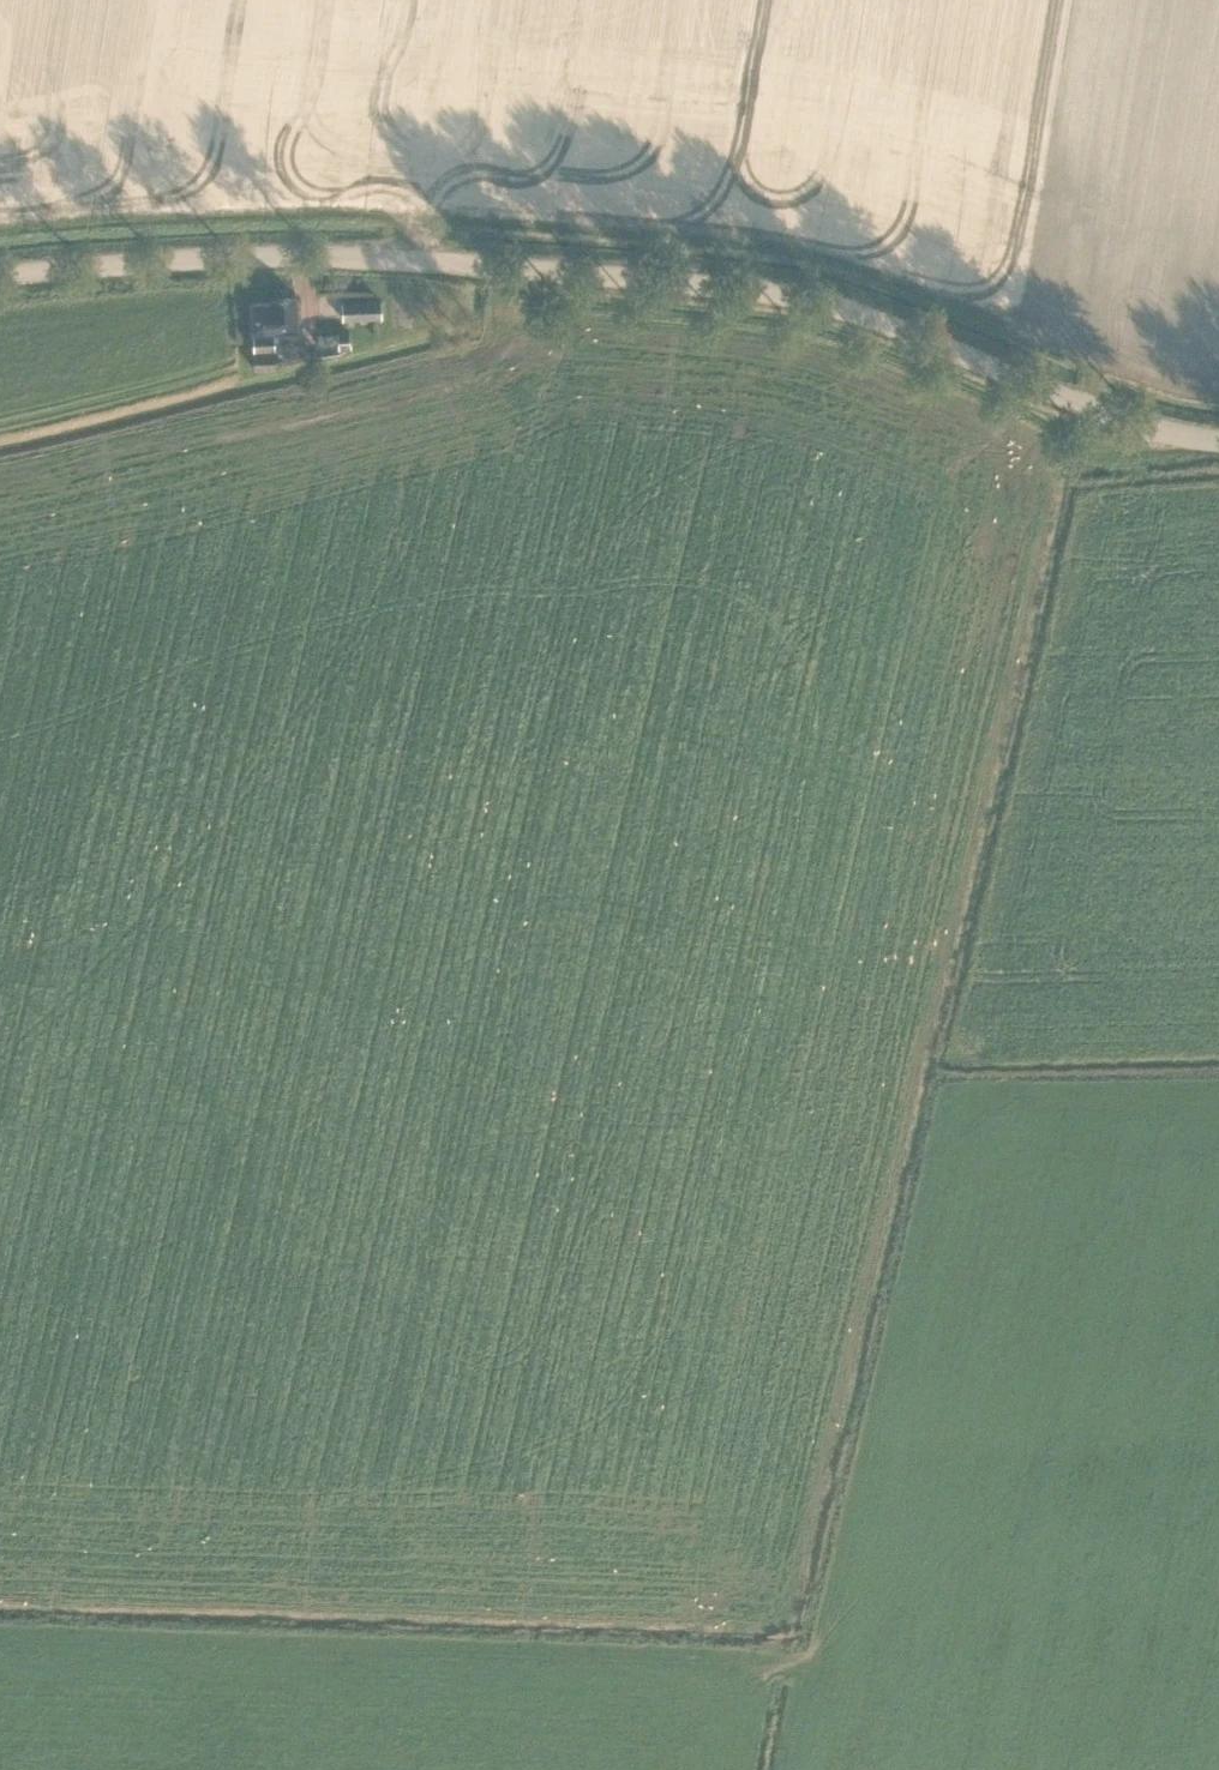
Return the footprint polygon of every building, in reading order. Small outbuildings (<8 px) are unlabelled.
[(275,329),(299,327),(297,294),(273,296),(273,299),(252,300),(253,330),(254,330),(254,347),(276,346),(275,329)] [(383,315),(382,297),(342,299),(343,317),(383,315)] [(339,346),(351,345),(350,328),(337,329),(339,346)] [(275,366),(275,350),(252,350),(253,367),(275,366)]
